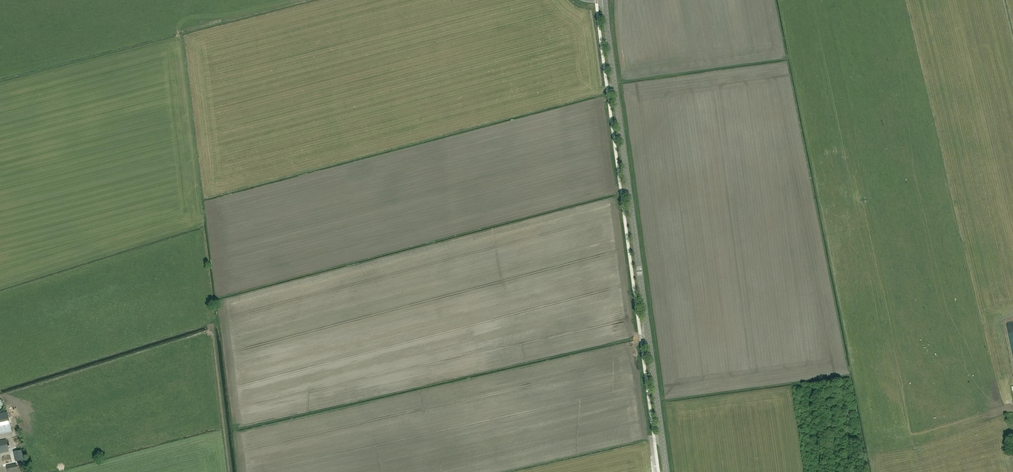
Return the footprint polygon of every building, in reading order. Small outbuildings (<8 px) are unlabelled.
[(0,414),(0,435),(12,433),(7,412),(0,414)] [(6,440),(0,441),(0,454),(9,452),(6,440)] [(18,452),(5,454),(2,455),(4,465),(11,463),(10,461),(20,459),(18,452)]
